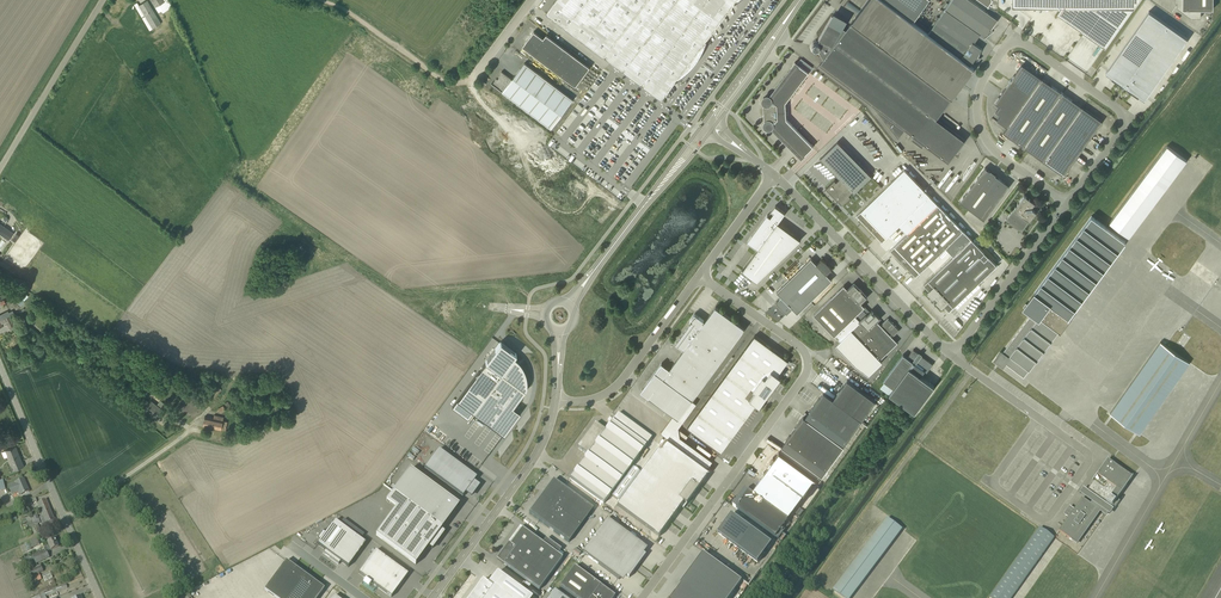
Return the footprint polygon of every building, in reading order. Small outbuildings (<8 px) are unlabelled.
[(134,5),(150,30),(161,23),(147,0),(138,6),(137,3),(134,5)] [(155,7),(158,6),(162,12),(171,6),(168,0),(150,0),(155,7)] [(546,13),(661,100),(676,81),(679,80),(681,78),(684,76),(690,69),(695,64),(699,57),(704,50),(705,47),(706,44),(707,41),(706,40),(735,3),(738,1),(740,0),(555,0),(546,13)] [(819,42),(818,41),(816,41),(815,42),(813,42),(812,43),(812,45),(812,46),(812,48),(812,49),(813,50),(815,51),(816,51),(818,51),(819,51),(824,59),(820,64),(824,67),(877,107),(875,109),(894,133),(901,125),(906,129),(911,133),(915,136),(949,161),(965,140),(936,118),(952,97),(974,68),(883,0),(868,0),(852,22),(846,29),(842,27),(845,23),(832,16),(819,40),(820,40),(819,42)] [(914,20),(928,0),(885,0),(914,20)] [(980,34),(985,37),(984,37),(984,38),(986,36),(985,36),(987,33),(988,34),(990,32),(989,31),(991,28),(998,19),(997,19),(970,0),(951,0),(945,9),(980,34)] [(1012,5),(1062,5),(1057,13),(1105,47),(1138,0),(1012,0),(1012,5)] [(1177,6),(1191,17),(1200,17),(1200,8),(1212,9),(1213,9),(1213,0),(1177,0),(1177,6)] [(1155,8),(1111,69),(1118,73),(1118,74),(1117,74),(1129,82),(1132,84),(1132,85),(1144,93),(1144,92),(1149,96),(1150,97),(1194,36),(1155,8)] [(945,9),(928,33),(971,64),(975,59),(977,60),(976,61),(977,60),(979,58),(978,57),(981,50),(982,49),(974,43),(980,34),(945,9)] [(590,67),(551,38),(546,34),(543,38),(533,30),(530,34),(531,35),(529,37),(528,36),(525,40),(527,41),(523,46),(575,86),(590,67)] [(764,116),(765,124),(765,125),(765,126),(766,126),(766,127),(767,127),(767,128),(768,128),(769,128),(770,128),(771,127),(772,126),(772,125),(798,152),(796,153),(801,158),(805,154),(813,146),(786,119),(785,103),(808,72),(800,65),(795,62),(791,67),(793,69),(770,98),(770,97),(769,97),(769,96),(768,96),(767,96),(766,96),(765,97),(764,97),(764,98),(763,98),(763,99),(763,100),(763,101),(764,109),(766,109),(766,115),(764,116)] [(573,99),(524,63),(512,79),(502,71),(498,76),(499,77),(498,79),(496,78),(492,83),(551,128),(573,99)] [(1007,127),(1042,78),(1022,64),(995,102),(1000,106),(996,111),(1001,115),(997,120),(1007,127)] [(1024,147),(1062,93),(1042,78),(1007,127),(1004,133),(1024,147)] [(1024,147),(1044,161),(1082,107),(1062,93),(1024,147)] [(1102,121),(1082,107),(1044,161),(1064,175),(1102,121)] [(820,158),(840,178),(836,181),(835,179),(826,188),(842,204),(851,196),(849,194),(852,191),(854,192),(871,176),(838,141),(820,158)] [(1187,160),(1167,145),(1110,222),(1129,237),(1187,160)] [(984,219),(1009,185),(995,175),(996,174),(991,170),(990,171),(985,167),(982,172),(960,201),(984,219)] [(861,211),(857,215),(882,241),(929,195),(904,169),(861,211)] [(895,245),(890,249),(916,276),(920,271),(946,247),(963,230),(938,204),(929,195),(911,212),(920,221),(895,245)] [(1024,195),(1006,219),(1022,231),(1036,212),(1032,209),(1032,207),(1035,203),(1024,195)] [(742,270),(757,281),(801,239),(778,222),(785,212),(776,205),(768,215),(767,215),(748,242),(758,249),(742,270)] [(1004,362),(1024,377),(1028,372),(1058,331),(1060,333),(1071,319),(1069,318),(1125,241),(1091,216),(1035,292),(1034,291),(1022,307),(1032,314),(1002,354),(1001,353),(997,359),(999,361),(999,362),(1000,362),(1003,364),(1004,362)] [(9,239),(13,233),(0,224),(0,233),(9,239)] [(954,255),(971,238),(963,230),(946,247),(954,255)] [(935,295),(937,297),(939,299),(937,301),(942,306),(944,304),(949,310),(997,264),(993,260),(971,238),(954,255),(924,284),(930,290),(928,292),(933,297),(935,295)] [(822,259),(817,264),(811,258),(807,262),(776,291),(797,313),(828,284),(832,280),(827,274),(832,269),(831,268),(831,266),(830,265),(829,264),(828,263),(827,262),(826,261),(824,260),(823,259),(822,259)] [(8,266),(0,260),(0,270),(4,272),(8,266)] [(835,336),(852,319),(865,306),(861,302),(867,296),(862,292),(862,290),(860,288),(859,288),(854,283),(848,289),(844,285),(814,314),(835,336)] [(23,291),(12,303),(18,308),(29,296),(23,291)] [(662,363),(641,391),(674,415),(688,396),(693,400),(745,328),(716,307),(705,321),(695,314),(690,321),(693,323),(690,327),(689,326),(676,344),(684,350),(670,369),(662,364),(662,363)] [(14,313),(13,310),(9,312),(8,311),(0,315),(0,319),(14,313)] [(893,346),(898,342),(892,336),(899,330),(895,325),(893,322),(892,323),(888,318),(881,325),(877,320),(880,317),(875,312),(874,314),(871,311),(866,316),(865,315),(860,320),(860,321),(836,344),(856,365),(869,375),(883,362),(880,359),(893,346)] [(14,313),(0,319),(0,327),(1,326),(0,325),(6,322),(9,328),(15,326),(15,325),(14,325),(15,324),(11,315),(14,314),(14,313)] [(755,335),(688,427),(721,452),(757,403),(760,405),(781,377),(778,375),(787,362),(789,360),(755,335)] [(482,367),(457,400),(473,412),(504,435),(504,434),(520,412),(513,407),(525,390),(525,387),(526,384),(525,381),(525,379),(525,376),(524,373),(523,371),(522,368),(521,366),(519,364),(517,362),(515,360),(513,358),(516,354),(501,343),(500,342),(485,362),(486,362),(482,367)] [(1112,414),(1125,423),(1137,431),(1140,433),(1190,362),(1167,346),(1160,342),(1110,412),(1112,414)] [(915,412),(935,386),(921,376),(925,371),(927,372),(933,364),(913,349),(908,357),(903,354),(884,380),(894,388),(889,393),(915,412)] [(862,420),(876,401),(847,380),(833,399),(862,420)] [(862,420),(833,399),(823,392),(809,411),(848,439),(862,420)] [(150,399),(142,409),(156,420),(164,410),(150,399)] [(204,400),(199,406),(203,409),(208,404),(204,400)] [(220,413),(226,410),(223,405),(218,408),(220,413)] [(225,430),(227,422),(223,421),(223,418),(214,415),(213,418),(205,416),(203,425),(225,430)] [(844,446),(804,416),(786,440),(826,470),(844,446)] [(604,431),(595,425),(578,447),(587,453),(586,454),(587,455),(569,479),(603,504),(646,446),(612,421),(604,431)] [(667,437),(617,506),(659,537),(685,502),(687,504),(713,470),(708,466),(667,437)] [(15,469),(18,468),(24,466),(16,446),(7,450),(15,469)] [(467,492),(471,496),(478,486),(474,482),(477,478),(439,449),(435,454),(436,454),(429,464),(428,464),(425,469),(463,497),(467,492)] [(768,466),(764,473),(803,502),(819,481),(779,451),(775,457),(775,458),(773,457),(767,465),(768,466)] [(1094,502),(1108,512),(1112,506),(1115,508),(1120,501),(1117,499),(1133,477),(1111,462),(1111,461),(1110,461),(1108,460),(1107,461),(1108,462),(1106,464),(1105,464),(1097,475),(1098,476),(1089,489),(1098,496),(1095,500),(1094,502)] [(633,466),(612,495),(615,498),(619,501),(640,472),(637,469),(633,466)] [(410,469),(393,492),(442,528),(443,528),(442,527),(458,505),(459,506),(460,505),(410,469)] [(22,495),(23,494),(29,492),(24,479),(16,482),(16,483),(9,486),(12,494),(20,490),(22,495)] [(543,494),(544,496),(543,498),(581,526),(593,509),(554,480),(554,479),(543,494)] [(739,497),(733,506),(776,537),(789,520),(749,491),(742,499),(739,497)] [(1063,526),(1059,530),(1064,534),(1077,543),(1090,525),(1100,510),(1106,514),(1108,512),(1094,502),(1092,504),(1083,497),(1080,502),(1078,504),(1076,508),(1075,508),(1074,509),(1070,506),(1064,515),(1068,518),(1065,522),(1063,526)] [(539,499),(529,513),(569,542),(581,526),(543,498),(542,499),(540,498),(539,499)] [(42,514),(50,510),(46,499),(40,502),(38,503),(33,506),(34,508),(31,510),(33,515),(37,513),(35,509),(39,507),(42,514)] [(403,499),(376,535),(415,564),(425,550),(428,553),(439,538),(436,535),(441,528),(403,499)] [(43,516),(41,517),(39,518),(43,525),(44,525),(49,522),(55,520),(50,510),(42,514),(43,516)] [(33,515),(30,516),(26,519),(26,520),(22,522),(23,524),(27,522),(29,527),(35,525),(38,523),(41,522),(37,513),(33,515)] [(758,562),(772,543),(732,514),(718,533),(758,562)] [(844,597),(851,597),(903,529),(888,518),(834,590),(844,597)] [(607,519),(595,536),(636,566),(639,563),(640,563),(639,562),(644,555),(645,556),(645,555),(643,554),(638,550),(642,545),(644,546),(612,522),(607,519)] [(321,540),(317,544),(325,550),(324,553),(323,552),(323,553),(331,559),(350,532),(335,520),(326,533),(323,531),(323,530),(317,538),(318,538),(321,540)] [(1040,527),(1007,574),(990,597),(1011,597),(1028,574),(1054,537),(1040,527)] [(508,548),(506,547),(497,559),(504,564),(539,590),(563,558),(522,528),(508,548)] [(350,532),(331,559),(338,564),(339,564),(338,564),(340,561),(348,567),(366,543),(350,532)] [(595,536),(582,552),(587,556),(619,579),(618,578),(622,573),(627,576),(629,578),(628,577),(633,570),(634,571),(634,570),(636,566),(595,536)] [(36,537),(28,541),(30,545),(31,544),(33,548),(40,544),(36,537)] [(55,539),(48,542),(49,545),(44,548),(45,550),(33,555),(36,563),(49,557),(47,552),(58,546),(55,539)] [(359,573),(391,597),(408,574),(376,550),(359,573)] [(670,597),(730,597),(742,581),(703,553),(670,597)] [(264,590),(276,597),(317,597),(324,588),(314,581),(317,578),(308,572),(308,573),(306,572),(306,571),(298,565),(296,567),(286,560),(264,590)] [(28,578),(32,576),(38,573),(43,571),(40,566),(29,571),(30,571),(26,573),(28,578)] [(613,595),(575,567),(560,587),(575,597),(614,597),(615,596),(613,595)] [(49,571),(42,576),(46,581),(52,576),(49,571)] [(41,579),(38,573),(32,576),(33,578),(32,578),(34,582),(41,579)] [(45,597),(67,588),(65,584),(60,587),(59,586),(50,590),(51,591),(44,594),(38,596),(33,597),(46,597),(45,597)]
